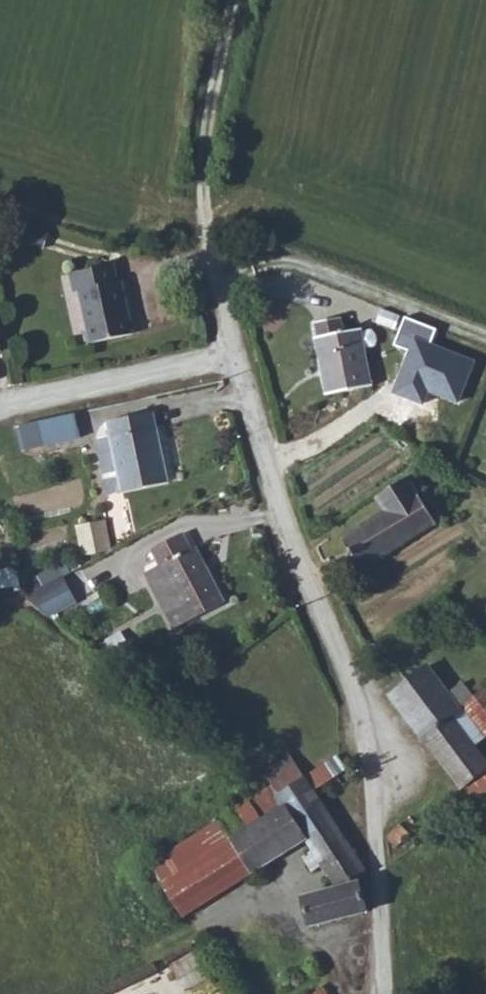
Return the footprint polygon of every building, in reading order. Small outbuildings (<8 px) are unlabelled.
[(79,295),(92,346),(135,335),(122,281),(115,283),(112,269),(68,280),(72,297),(79,295)] [(343,304),(315,308),(318,326),(313,327),(320,383),(369,377),(361,320),(346,322),(343,304)] [(110,469),(92,473),(96,490),(161,475),(144,404),(97,415),(102,434),(110,469)] [(35,417),(41,445),(81,436),(74,408),(35,417)] [(84,439),(92,473),(110,469),(102,434),(84,439)] [(443,526),(409,476),(380,495),(388,508),(346,534),(367,568),(443,526)] [(108,518),(77,523),(82,554),(113,549),(108,518)] [(171,591),(188,615),(222,591),(186,538),(182,541),(172,527),(141,548),(149,561),(136,570),(157,600),(171,591)] [(79,593),(63,571),(32,592),(49,615),(79,593)] [(174,624),(188,615),(171,591),(157,600),(174,624)] [(478,803),(485,797),(485,782),(484,779),(485,778),(485,759),(474,743),(485,733),(485,680),(460,699),(432,662),(393,692),(478,803)] [(316,765),(326,782),(346,770),(336,751),(316,765)] [(299,776),(312,791),(326,782),(316,765),(299,776)] [(312,924),(344,916),(367,910),(358,877),(363,866),(312,791),(299,776),(276,791),(277,796),(280,805),(228,839),(249,874),(304,839),(311,848),(302,854),(315,873),(324,868),(336,883),(302,893),(312,924)] [(277,796),(276,791),(271,784),(150,860),(181,914),(249,874),(228,839),(280,805),(277,796)] [(441,815),(449,824),(459,816),(452,807),(441,815)] [(186,989),(208,976),(194,952),(172,964),(186,989)] [(318,985),(304,993),(323,993),(318,985)]
